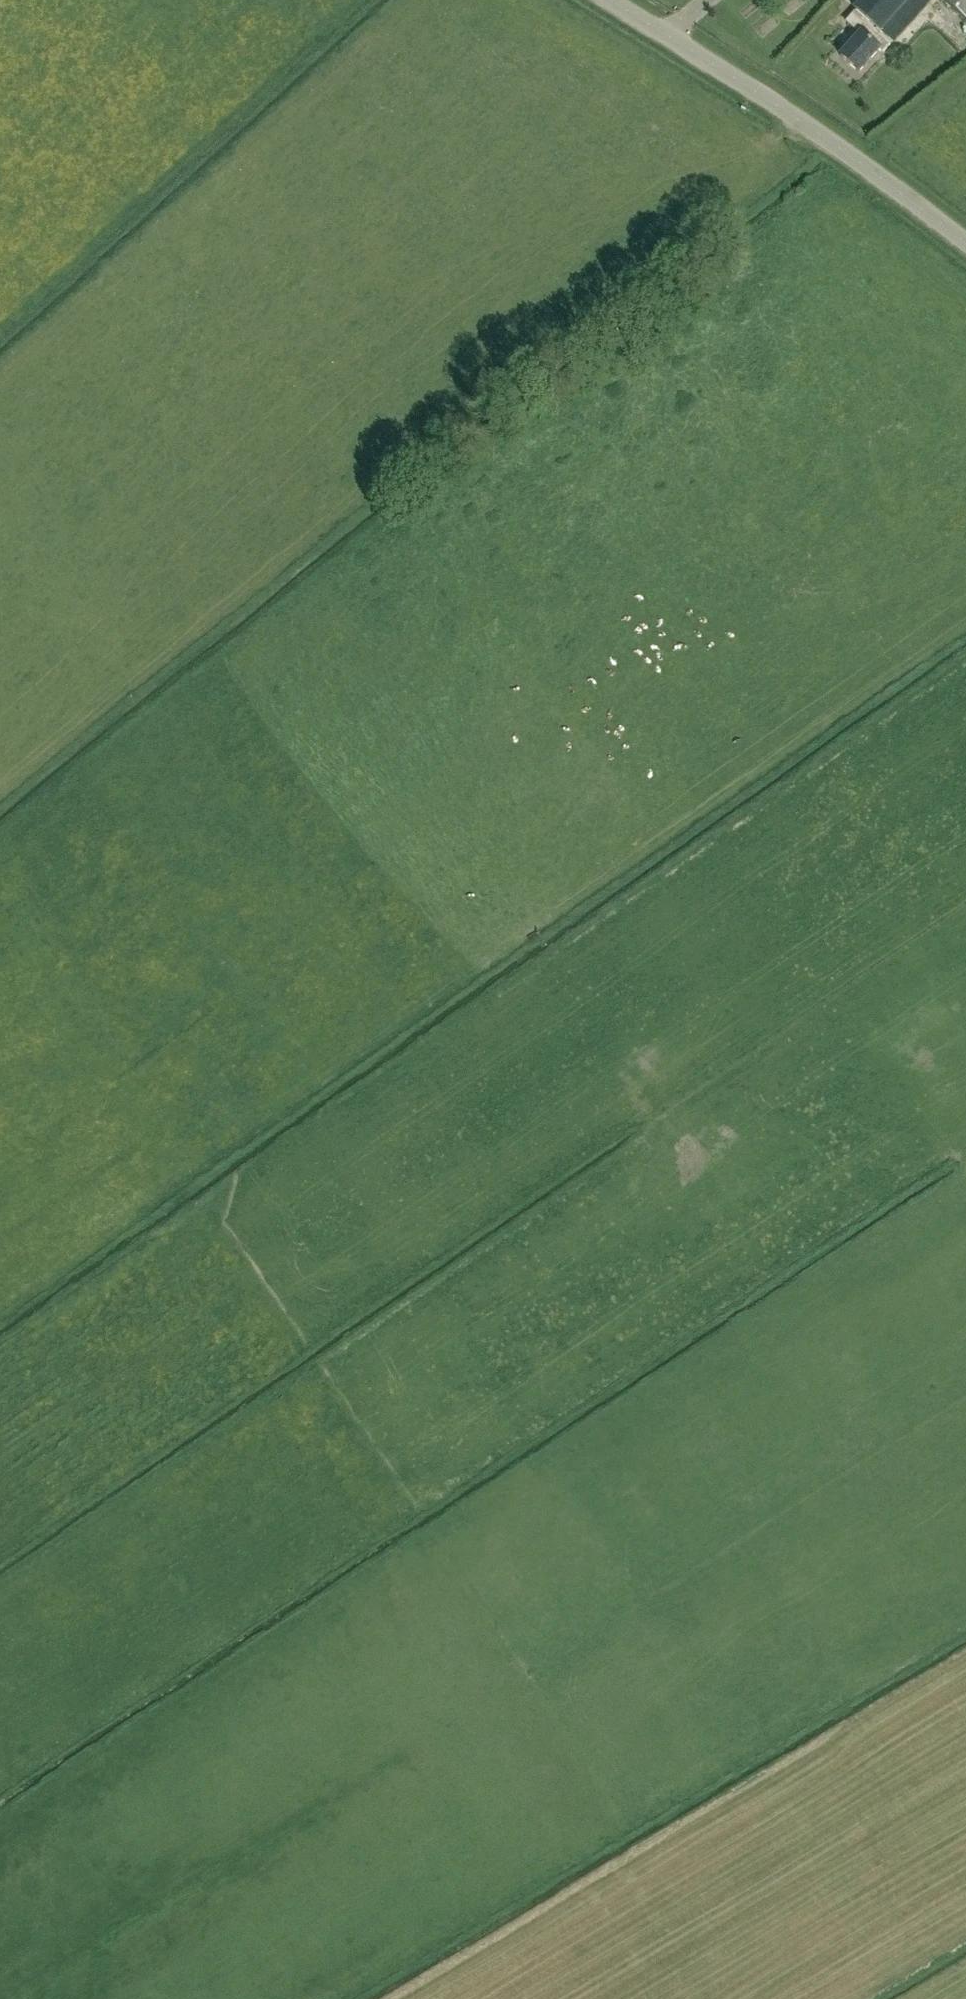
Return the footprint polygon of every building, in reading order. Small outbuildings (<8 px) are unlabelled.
[(859,71),(879,49),(886,55),(894,46),(892,45),(932,0),(863,0),(854,11),(856,13),(848,22),(862,34),(843,56),(859,71)] [(965,20),(965,0),(945,0),(965,20)]
